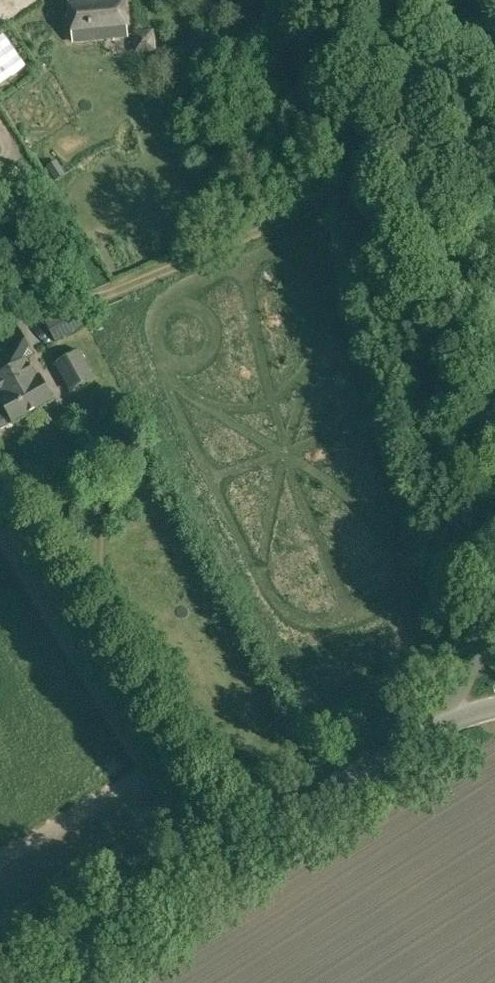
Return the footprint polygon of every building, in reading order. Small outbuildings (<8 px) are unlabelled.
[(71,38),(126,32),(123,0),(68,0),(71,38)] [(56,161),(46,167),(54,181),(65,174),(56,161)] [(55,342),(77,330),(83,327),(75,311),(73,307),(45,322),(55,342)] [(0,340),(0,373),(24,359),(27,358),(7,325),(0,340)] [(51,358),(67,383),(90,369),(74,344),(51,358)] [(1,430),(53,398),(37,373),(34,375),(24,359),(0,374),(0,388),(4,395),(0,398),(0,428),(1,430)]
